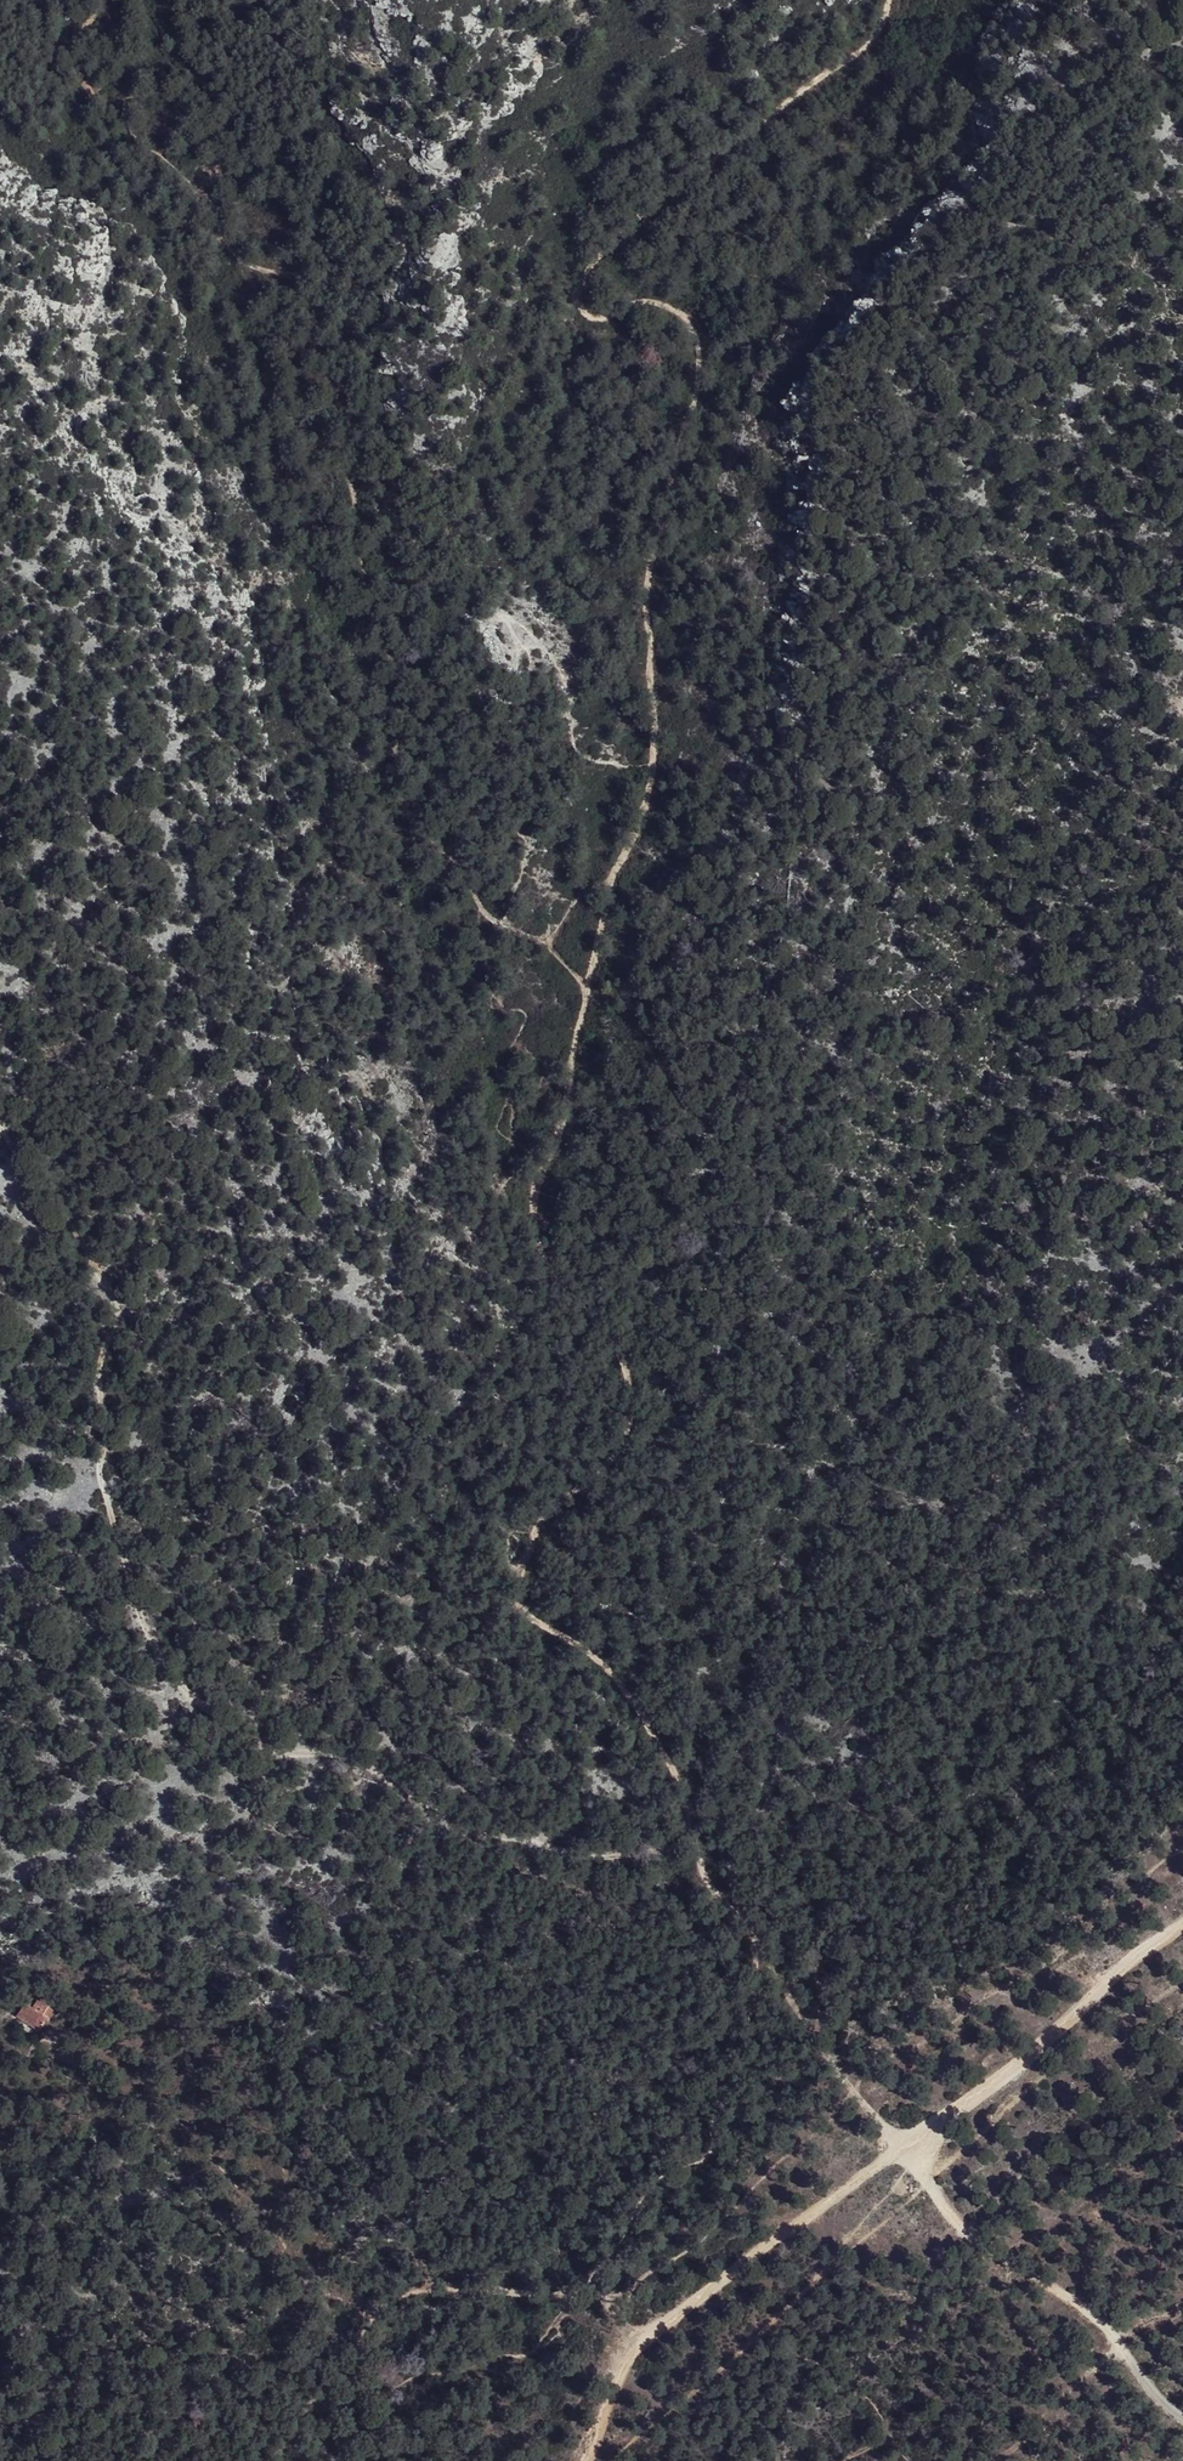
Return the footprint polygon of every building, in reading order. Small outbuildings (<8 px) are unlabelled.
[(51,2007),(38,1999),(32,2007),(25,2003),(18,2015),(38,2027),(51,2007)] [(901,2180),(900,2179),(899,2179),(898,2179),(896,2180),(894,2181),(892,2183),(891,2186),(891,2188),(891,2190),(892,2192),(894,2193),(895,2194),(898,2195),(900,2195),(901,2194),(903,2193),(905,2191),(906,2190),(906,2188),(906,2186),(906,2185),(905,2183),(903,2181),(901,2180)]
